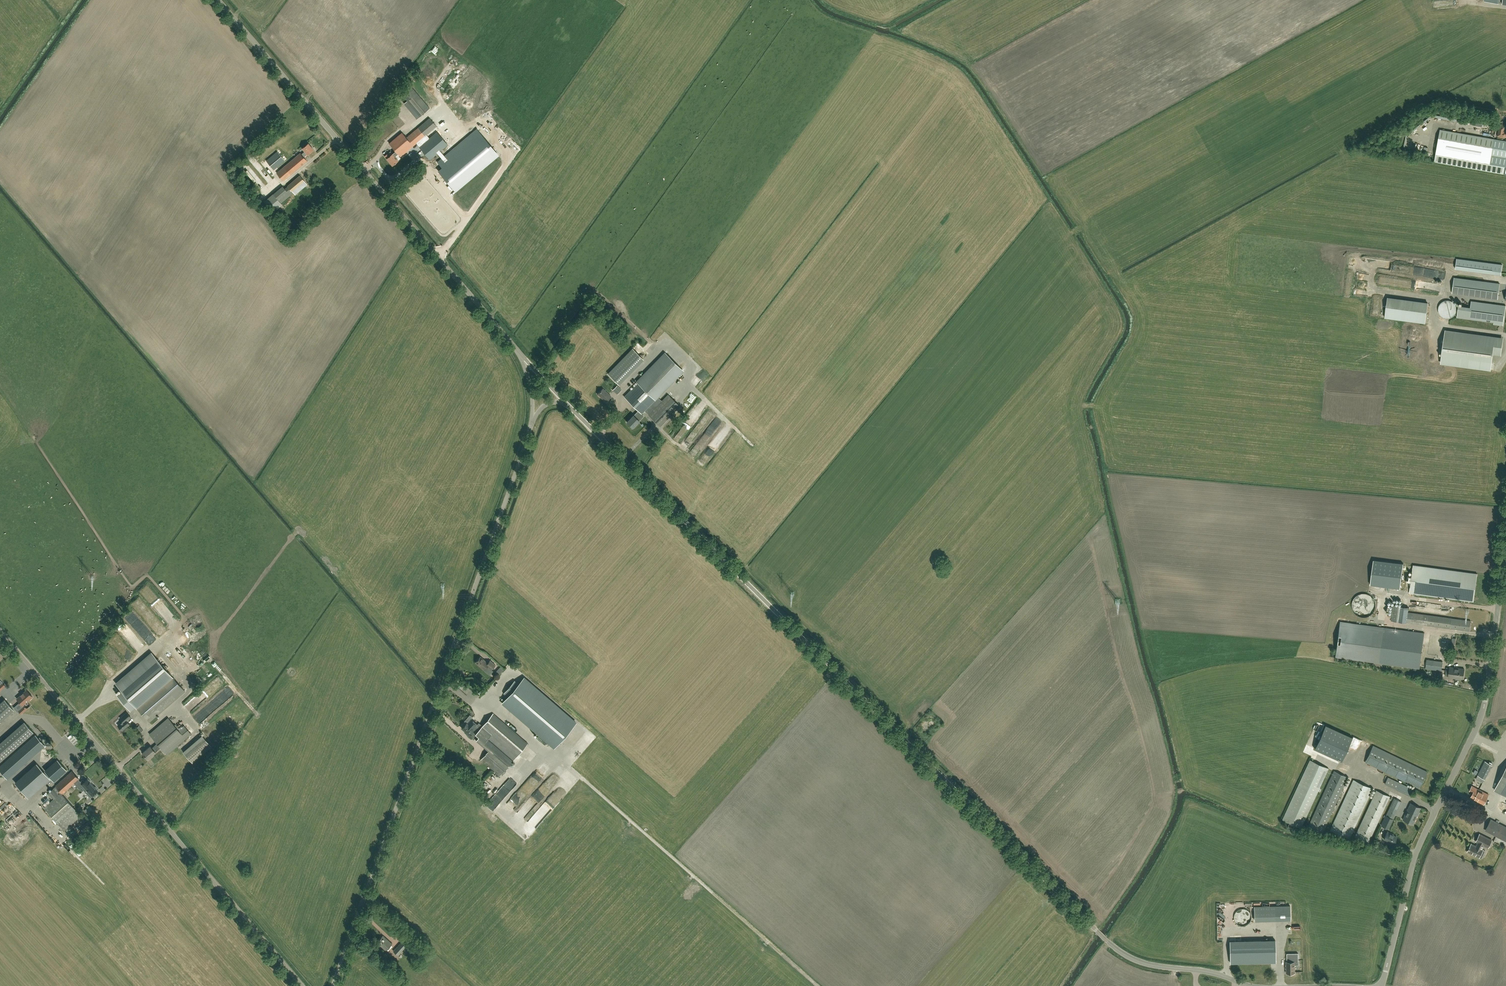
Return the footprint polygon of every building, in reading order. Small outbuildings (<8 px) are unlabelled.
[(452,71),(459,61),(455,58),(448,68),(452,71)] [(464,75),(470,68),(466,64),(460,72),(464,75)] [(405,89),(400,93),(407,100),(404,102),(417,118),(424,112),(429,107),(410,85),(405,89)] [(399,127),(404,123),(394,111),(389,115),(399,127)] [(394,156),(392,154),(390,151),(388,154),(388,153),(385,156),(387,159),(393,166),(396,163),(398,162),(398,161),(401,158),(400,157),(400,156),(416,143),(420,147),(419,147),(430,159),(448,144),(437,132),(430,138),(426,135),(436,126),(429,118),(418,128),(407,138),(402,132),(389,143),(397,153),(394,156)] [(1497,136),(1498,136),(1498,137),(1503,138),(1504,137),(1505,137),(1505,132),(1505,126),(1505,125),(1499,124),(1497,136)] [(437,153),(442,158),(438,162),(442,167),(439,171),(456,191),(498,155),(476,129),(445,156),(440,151),(437,153)] [(1505,174),(1505,141),(1440,129),(1434,161),(1505,174)] [(308,155),(313,150),(308,143),(302,148),(305,151),(301,154),(300,153),(277,173),(283,181),(307,161),(304,157),(307,154),(308,155)] [(274,170),(285,161),(277,151),(266,161),(274,170)] [(295,194),(307,184),(300,176),(297,178),(297,179),(285,189),(283,186),(273,194),(281,203),(294,193),(295,194)] [(1457,259),(1455,269),(1501,275),(1502,264),(1457,259)] [(1497,299),(1499,283),(1454,278),(1452,293),(1497,299)] [(1419,282),(1418,288),(1442,291),(1443,285),(1419,282)] [(1388,297),(1386,318),(1427,323),(1429,302),(1388,297)] [(1445,318),(1447,319),(1449,318),(1452,318),(1453,316),(1455,314),(1456,312),(1457,310),(1456,308),(1456,306),(1455,304),(1453,302),(1451,301),(1449,300),(1446,300),(1444,301),(1442,302),(1440,303),(1439,305),(1438,307),(1438,310),(1438,312),(1439,314),(1441,316),(1443,317),(1445,318)] [(1457,317),(1469,319),(1494,322),(1494,324),(1503,325),(1505,305),(1472,301),(1471,307),(1459,305),(1457,317)] [(1491,370),(1493,354),(1501,355),(1503,337),(1445,329),(1440,364),(1491,370)] [(632,348),(608,373),(618,384),(643,358),(632,348)] [(661,394),(683,372),(684,371),(664,352),(637,381),(638,383),(624,397),(638,410),(634,415),(627,422),(632,427),(639,421),(637,418),(644,410),(648,414),(660,426),(679,406),(668,394),(656,406),(653,402),(661,394)] [(617,394),(621,390),(617,385),(613,390),(617,394)] [(606,401),(611,396),(603,388),(598,394),(606,401)] [(724,430),(729,434),(733,428),(729,425),(724,430)] [(1403,563),(1374,560),(1370,585),(1400,589),(1403,563)] [(1413,565),(1409,593),(1474,601),(1477,574),(1413,565)] [(1410,607),(1393,605),(1392,615),(1391,620),(1408,622),(1409,612),(1410,607)] [(1409,612),(1408,622),(1470,631),(1472,621),(1409,612)] [(1337,658),(1421,669),(1426,635),(1342,623),(1337,658)] [(143,630),(141,632),(143,635),(144,634),(147,636),(150,633),(143,626),(141,627),(143,630)] [(160,637),(169,630),(167,628),(158,635),(160,637)] [(132,629),(125,634),(137,649),(142,645),(137,640),(139,638),(132,629)] [(133,707),(136,706),(149,722),(185,691),(170,674),(153,653),(117,683),(123,690),(118,694),(127,706),(130,707),(133,707)] [(491,670),(495,665),(490,660),(488,663),(480,657),(475,663),(484,670),(487,666),(491,670)] [(1442,671),(1443,661),(1423,659),(1422,668),(1442,671)] [(1458,667),(1451,666),(1450,676),(1457,677),(1458,667)] [(1458,667),(1457,677),(1464,678),(1465,668),(1458,667)] [(507,696),(508,696),(502,703),(554,748),(576,722),(524,678),(518,684),(517,684),(516,684),(515,684),(514,684),(513,684),(513,685),(512,685),(511,685),(511,686),(510,687),(509,687),(509,688),(508,688),(508,689),(508,690),(507,691),(507,692),(507,693),(507,694),(507,695),(507,696)] [(25,683),(16,689),(18,693),(21,691),(21,690),(27,686),(25,683)] [(33,695),(28,688),(18,697),(23,703),(29,698),(30,698),(32,696),(32,695),(33,695)] [(0,704),(0,723),(16,710),(6,699),(0,704)] [(179,710),(182,715),(191,709),(188,704),(179,710)] [(127,721),(131,717),(127,712),(120,718),(123,721),(118,725),(122,730),(129,724),(127,721)] [(482,726),(476,732),(473,730),(477,724),(471,719),(467,723),(462,728),(465,731),(464,732),(468,735),(468,736),(471,739),(472,738),(474,739),(475,738),(488,750),(485,754),(486,754),(481,760),(499,776),(504,770),(513,761),(513,760),(527,743),(493,714),(482,726)] [(167,754),(191,734),(184,726),(178,730),(168,718),(150,734),(158,743),(152,748),(150,745),(142,752),(148,759),(156,752),(161,747),(167,754)] [(1314,749),(1342,762),(1353,737),(1325,724),(1314,749)] [(36,735),(34,736),(8,759),(16,769),(44,744),(38,737),(36,735)] [(211,747),(202,736),(183,752),(192,763),(211,747)] [(1419,788),(1427,772),(1373,746),(1365,762),(1419,788)] [(95,757),(90,761),(99,773),(104,770),(95,757)] [(58,760),(45,772),(46,773),(52,780),(65,768),(60,762),(58,760)] [(1329,769),(1309,760),(1282,820),(1301,828),(1329,769)] [(1485,779),(1492,765),(1485,761),(1478,775),(1485,779)] [(79,774),(83,778),(94,768),(90,763),(79,774)] [(1494,790),(1505,796),(1505,767),(1494,790)] [(56,786),(53,789),(52,789),(48,793),(54,798),(44,807),(64,830),(81,815),(62,794),(73,785),(75,787),(79,783),(77,781),(79,779),(72,771),(55,785),(56,786)] [(1334,771),(1308,827),(1322,834),(1348,778),(1334,771)] [(540,772),(535,776),(540,781),(545,776),(540,772)] [(1396,790),(1399,783),(1388,777),(1384,784),(1396,790)] [(80,793),(82,791),(91,801),(98,795),(98,794),(99,793),(96,791),(96,792),(91,787),(92,786),(90,784),(89,784),(86,780),(81,785),(79,784),(75,787),(80,793)] [(1353,780),(1330,830),(1350,839),(1372,788),(1353,780)] [(1398,790),(1411,795),(1414,788),(1401,783),(1398,790)] [(1472,786),(1470,791),(1473,792),(1471,798),(1484,804),(1485,801),(1487,798),(1489,794),(1472,786)] [(537,794),(542,799),(548,793),(543,788),(537,794)] [(1376,790),(1354,837),(1368,843),(1390,796),(1376,790)] [(504,801),(508,796),(504,791),(499,796),(504,801)] [(8,803),(3,797),(0,800),(0,806),(2,808),(8,803)] [(1394,798),(1381,826),(1388,829),(1393,819),(1391,818),(1393,813),(1396,814),(1402,802),(1394,798)] [(1411,803),(1404,818),(1403,819),(1414,824),(1421,807),(1411,803)] [(8,821),(15,815),(16,816),(21,811),(18,809),(7,820),(8,821)] [(1485,830),(1505,841),(1505,826),(1491,819),(1485,830)] [(1387,831),(1384,839),(1394,844),(1398,836),(1387,831)] [(1488,847),(1492,840),(1480,834),(1476,841),(1479,842),(1479,844),(1478,846),(1477,846),(1471,844),(1468,851),(1479,857),(1481,853),(1483,855),(1485,850),(1482,849),(1484,845),(1488,847)] [(1290,906),(1275,906),(1275,920),(1290,920),(1290,906)] [(1235,916),(1235,918),(1235,919),(1235,921),(1236,922),(1237,923),(1238,924),(1239,925),(1241,926),(1242,926),(1244,926),(1245,926),(1247,925),(1248,924),(1249,923),(1250,922),(1251,921),(1252,919),(1252,918),(1252,916),(1251,914),(1250,913),(1249,912),(1248,911),(1247,910),(1245,909),(1244,909),(1242,909),(1241,909),(1239,910),(1238,911),(1237,912),(1236,913),(1235,914),(1235,916)] [(392,944),(383,936),(377,942),(386,950),(392,944)] [(1275,940),(1230,941),(1231,963),(1276,962),(1275,940)] [(398,955),(402,951),(407,945),(403,941),(393,951),(398,955)] [(1286,973),(1294,973),(1294,965),(1294,959),(1298,959),(1298,956),(1298,953),(1292,953),(1287,953),(1287,962),(1286,962),(1286,973)]
